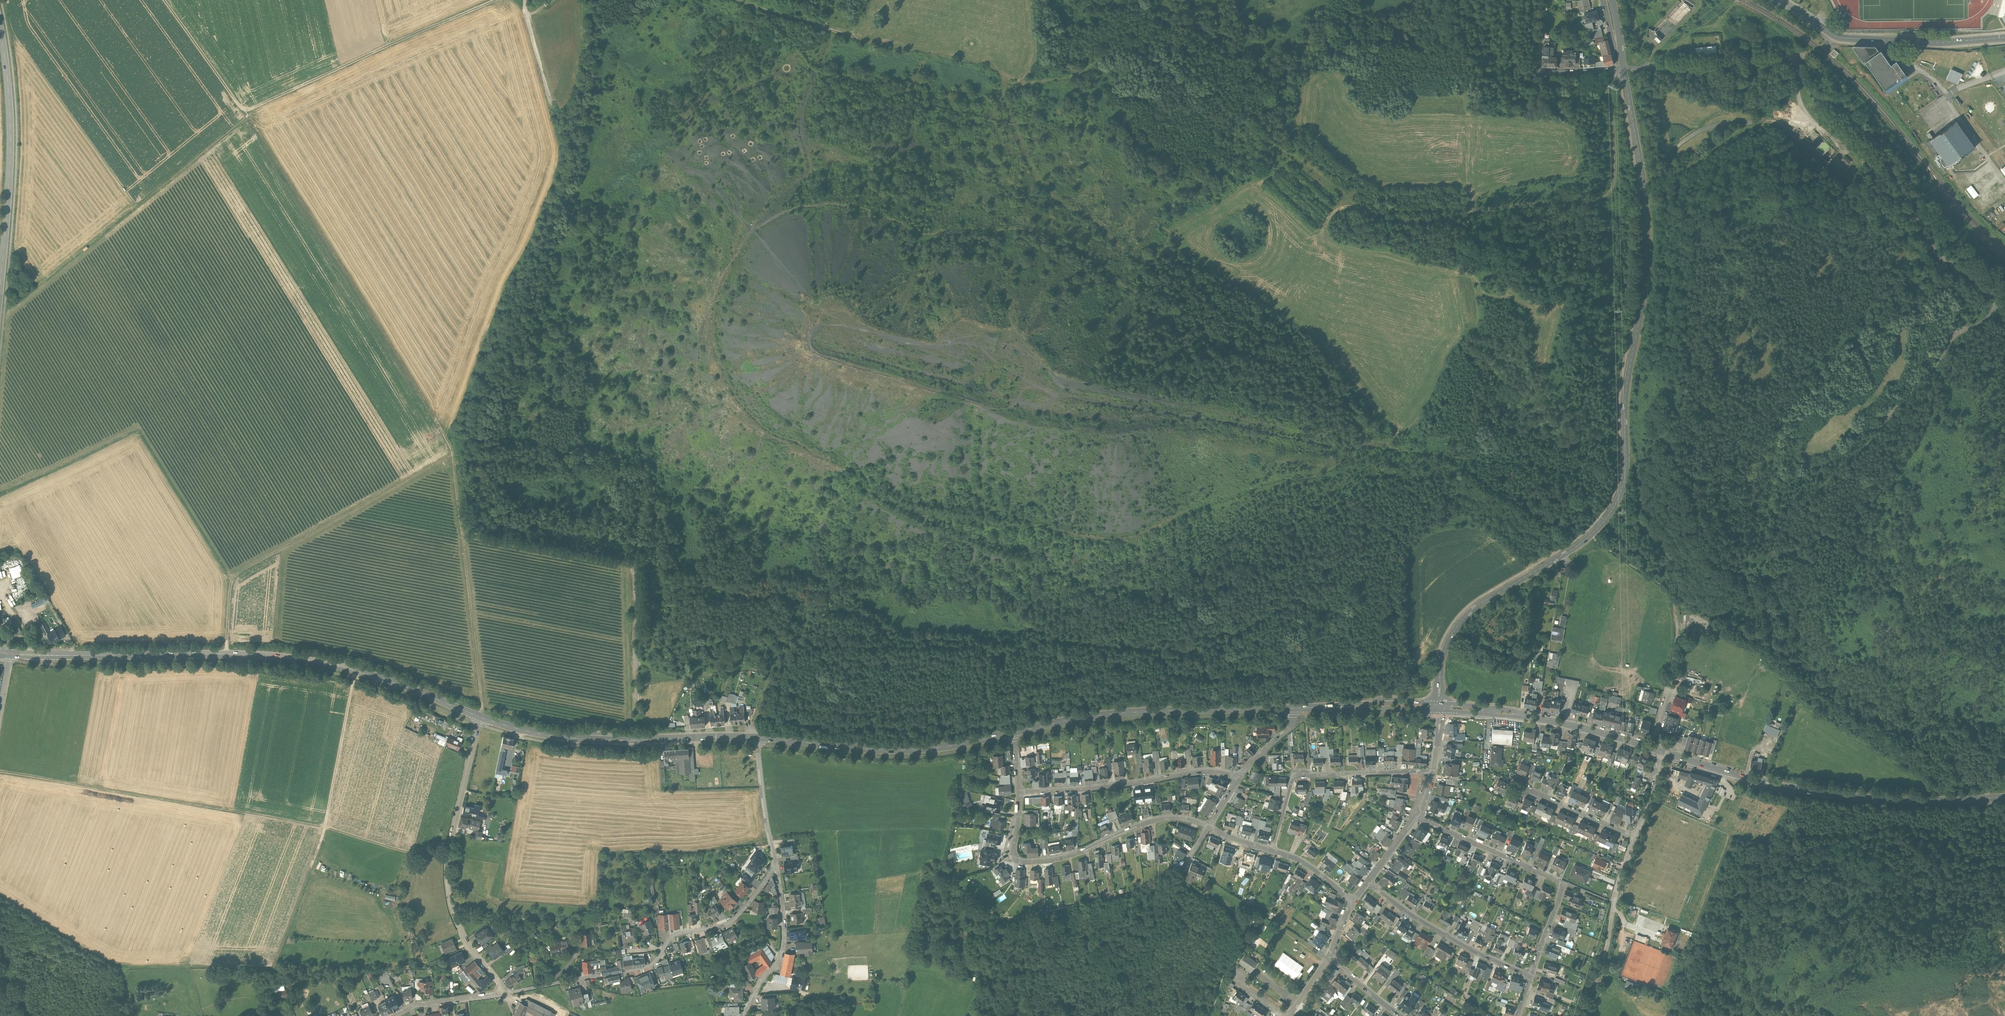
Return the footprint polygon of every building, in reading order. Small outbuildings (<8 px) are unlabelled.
[(1580,1),(1581,12),(1590,10),(1589,0),(1585,0),(1580,1)] [(1683,0),(1653,31),(1662,39),(1692,9),(1683,0)] [(1597,11),(1585,14),(1586,16),(1584,16),(1585,19),(1586,19),(1588,24),(1585,25),(1586,30),(1594,28),(1592,22),(1597,21),(1599,20),(1597,11)] [(1599,29),(1594,30),(1596,39),(1603,37),(1601,29),(1599,30),(1599,29)] [(1605,42),(1602,42),(1602,43),(1604,50),(1601,50),(1603,57),(1611,55),(1608,41),(1605,42)] [(1716,46),(1696,48),(1696,57),(1717,55),(1716,46)] [(1879,51),(1876,46),(1854,46),(1853,47),(1853,48),(1864,63),(1866,62),(1885,90),(1892,85),(1906,75),(1903,70),(1896,61),(1891,65),(1881,50),(1879,51)] [(1554,48),(1549,47),(1547,68),(1556,68),(1557,58),(1553,58),(1554,48)] [(1836,51),(1834,50),(1830,54),(1835,58),(1838,53),(1836,51)] [(1611,55),(1603,57),(1604,62),(1601,62),(1602,64),(1603,63),(1603,68),(1606,67),(1614,65),(1611,55)] [(1584,64),(1583,65),(1584,69),(1603,68),(1603,63),(1602,64),(1601,62),(1594,64),(1594,59),(1584,59),(1584,64)] [(1946,80),(1957,84),(1962,74),(1951,69),(1946,80)] [(1931,139),(1930,140),(1925,143),(1936,159),(1937,158),(1945,169),(1949,166),(1950,165),(1975,147),(1956,121),(1931,139)] [(1851,163),(1845,158),(1842,162),(1847,167),(1851,163)] [(1942,243),(1934,235),(1931,238),(1939,246),(1942,243)] [(1928,277),(1928,275),(1928,273),(1926,271),(1925,270),(1923,270),(1921,270),(1919,271),(1918,273),(1918,275),(1918,277),(1919,279),(1921,280),(1923,280),(1925,280),(1927,279),(1928,277)] [(1918,286),(1918,284),(1918,281),(1916,279),(1914,278),(1912,277),(1909,278),(1907,279),(1906,281),(1905,284),(1906,286),(1907,288),(1909,290),(1912,290),(1914,290),(1916,288),(1918,286)] [(1557,596),(1556,596),(1557,592),(1553,591),(1551,600),(1544,599),(1544,603),(1554,605),(1554,603),(1556,603),(1557,596)] [(32,603),(33,607),(51,602),(48,593),(39,596),(40,601),(32,603)] [(10,616),(4,619),(7,625),(13,622),(10,616)] [(7,626),(12,635),(24,635),(15,621),(9,624),(10,625),(7,626)] [(50,638),(47,640),(49,645),(66,636),(61,627),(50,633),(44,623),(41,625),(41,626),(40,627),(41,628),(42,628),(46,635),(47,635),(49,637),(50,638)] [(1565,629),(1553,626),(1551,638),(1552,638),(1553,639),(1552,641),(1562,642),(1562,640),(1563,640),(1565,629)] [(1560,654),(1550,652),(1548,666),(1557,668),(1560,654)] [(1533,689),(1533,692),(1537,693),(1537,691),(1538,691),(1539,686),(1542,687),(1543,681),(1539,681),(1539,683),(1538,683),(1538,682),(1534,681),(1533,689)] [(1524,706),(1530,707),(1533,692),(1533,689),(1530,688),(1529,692),(1531,692),(1530,698),(1526,697),(1524,706)] [(1551,702),(1549,710),(1559,712),(1561,701),(1554,699),(1555,694),(1556,695),(1557,691),(1553,690),(1551,702)] [(1654,693),(1644,691),(1641,700),(1652,703),(1654,693)] [(1621,698),(1609,694),(1607,700),(1620,704),(1621,698)] [(1682,698),(1676,696),(1675,699),(1674,699),(1673,700),(1674,701),(1673,702),(1684,706),(1688,707),(1690,702),(1686,701),(1686,699),(1682,698)] [(1548,699),(1545,698),(1544,700),(1542,709),(1549,710),(1551,702),(1548,701),(1548,699)] [(1582,704),(1574,702),(1571,711),(1580,713),(1582,704)] [(1684,706),(1673,702),(1673,704),(1672,704),(1672,705),(1672,706),(1671,709),(1678,711),(1681,713),(1682,711),(1684,706)] [(1589,706),(1582,704),(1580,713),(1586,715),(1589,706)] [(705,716),(701,716),(700,715),(701,714),(700,708),(699,708),(699,710),(697,710),(698,726),(706,725),(705,716)] [(1615,712),(1611,725),(1618,727),(1621,720),(1622,717),(1622,715),(1619,714),(1620,709),(1616,708),(1615,712)] [(694,717),(690,717),(691,726),(698,726),(697,710),(695,710),(695,709),(693,709),(694,715),(694,717)] [(741,709),(740,709),(740,712),(737,713),(738,722),(745,722),(745,718),(746,718),(746,715),(744,715),(744,709),(741,709)] [(733,710),(731,710),(731,717),(730,717),(730,719),(731,719),(732,723),(738,722),(737,713),(735,713),(735,710),(733,710)] [(721,711),(720,711),(720,714),(717,715),(718,724),(725,723),(724,720),(726,720),(726,717),(724,717),(724,711),(721,711)] [(1600,712),(1594,711),(1592,721),(1602,723),(1604,713),(1601,712),(1602,711),(1600,711),(1600,712)] [(1608,713),(1604,712),(1604,713),(1602,723),(1605,724),(1605,725),(1606,725),(1607,726),(1608,725),(1611,725),(1615,712),(1610,711),(1610,713),(1608,713)] [(713,712),(711,712),(711,718),(710,719),(710,721),(711,721),(712,725),(718,724),(717,715),(715,715),(715,712),(713,712)] [(1669,715),(1668,715),(1666,721),(1667,721),(1676,725),(1678,718),(1669,715)] [(1627,722),(1621,720),(1618,727),(1618,730),(1624,732),(1626,727),(1627,722)] [(1628,723),(1626,727),(1624,732),(1631,734),(1633,729),(1632,729),(1634,724),(1634,722),(1629,720),(1629,721),(1628,723)] [(1676,725),(1667,721),(1664,728),(1669,730),(1670,730),(1676,732),(1678,725),(1676,725)] [(1776,725),(1768,722),(1764,731),(1778,737),(1781,730),(1775,727),(1776,725)] [(1650,725),(1642,723),(1639,732),(1648,734),(1650,725)] [(1268,727),(1257,727),(1257,737),(1268,737),(1268,731),(1268,727)] [(1500,729),(1493,728),(1492,736),(1497,737),(1496,743),(1501,743),(1501,737),(1509,738),(1508,742),(1512,742),(1513,730),(1505,729),(1505,728),(1500,727),(1500,729)] [(1431,728),(1422,728),(1422,736),(1430,737),(1431,728)] [(1532,732),(1524,731),(1523,734),(1522,739),(1534,741),(1536,730),(1533,729),(1532,732)] [(1559,733),(1552,732),(1551,737),(1550,743),(1558,744),(1559,733)] [(1576,735),(1570,733),(1567,745),(1574,747),(1576,735)] [(1695,737),(1688,735),(1685,747),(1691,748),(1695,737)] [(446,742),(435,736),(433,739),(442,743),(441,744),(447,747),(449,745),(448,745),(449,743),(446,742)] [(461,741),(448,736),(446,742),(449,743),(448,745),(449,745),(458,749),(461,741)] [(514,738),(503,736),(500,749),(502,750),(503,746),(512,748),(514,738)] [(1551,737),(1543,736),(1543,740),(1542,746),(1550,747),(1550,743),(1551,737)] [(1583,742),(1581,748),(1587,750),(1591,739),(1585,737),(1583,742)] [(1695,737),(1691,748),(1697,750),(1701,739),(1695,737)] [(1591,739),(1587,750),(1592,752),(1594,745),(1596,741),(1591,739)] [(1707,741),(1701,739),(1697,750),(1703,752),(1707,741)] [(1707,741),(1703,752),(1710,754),(1713,743),(1707,741)] [(1600,747),(1598,753),(1604,755),(1608,745),(1602,742),(1600,747)] [(1135,743),(1126,744),(1127,754),(1127,753),(1131,753),(1131,754),(1136,753),(1135,743)] [(1452,744),(1446,744),(1446,754),(1454,755),(1454,754),(1455,745),(1455,744),(1452,744)] [(1250,745),(1245,750),(1251,756),(1257,750),(1254,747),(1253,748),(1250,745)] [(1608,745),(1604,755),(1609,757),(1611,751),(1613,747),(1608,745)] [(1501,748),(1491,747),(1490,765),(1503,766),(1503,759),(1501,759),(1501,748)] [(689,748),(665,750),(665,761),(668,761),(668,758),(674,758),(675,758),(676,762),(674,762),(675,763),(676,763),(676,767),(681,767),(681,773),(690,773),(689,748)] [(693,748),(689,748),(690,773),(691,785),(696,785),(695,774),(699,773),(698,768),(695,768),(693,748)] [(1409,749),(1403,748),(1402,754),(1401,754),(1401,756),(1400,759),(1402,759),(1401,763),(1413,764),(1414,757),(1415,750),(1409,750),(1409,749)] [(1617,753),(1615,758),(1613,764),(1619,766),(1621,760),(1621,761),(1625,750),(1619,748),(1617,753)] [(500,749),(495,777),(505,779),(507,771),(501,769),(501,768),(502,766),(503,764),(502,763),(505,751),(502,750),(500,749)] [(1625,750),(1621,761),(1626,763),(1628,757),(1630,752),(1625,750)] [(1065,752),(1065,762),(1062,762),(1062,765),(1066,765),(1066,769),(1070,769),(1069,752),(1065,752)] [(1218,752),(1211,752),(1211,760),(1210,760),(1210,764),(1219,764),(1218,752)] [(1388,756),(1388,752),(1384,752),(1384,756),(1384,763),(1394,763),(1394,756),(1388,756)] [(1649,760),(1641,754),(1639,757),(1635,763),(1636,763),(1640,766),(1638,768),(1641,769),(1642,767),(1643,768),(1645,767),(1649,760)] [(1002,755),(993,756),(994,766),(1000,766),(1001,774),(1009,773),(1009,765),(1003,766),(1002,755)] [(1034,756),(1026,756),(1027,764),(1034,763),(1033,759),(1034,759),(1034,756)] [(1232,756),(1228,756),(1227,764),(1235,764),(1236,756),(1232,756)] [(1200,757),(1192,757),(1192,765),(1200,765),(1200,757)] [(1420,758),(1414,757),(1413,764),(1425,765),(1426,759),(1420,758)] [(1142,759),(1142,762),(1144,771),(1152,770),(1150,758),(1142,759)] [(1183,758),(1176,759),(1175,759),(1176,767),(1184,766),(1183,758)] [(1166,760),(1158,761),(1159,769),(1167,768),(1166,760)] [(1758,762),(1751,760),(1749,770),(1760,772),(1762,763),(1758,762)] [(1121,761),(1113,762),(1114,768),(1114,770),(1121,770),(1122,770),(1122,767),(1121,761)] [(1456,763),(1450,762),(1450,765),(1444,764),(1443,773),(1456,775),(1458,763),(1456,763)] [(1525,764),(1521,762),(1517,771),(1525,774),(1526,770),(1528,766),(1525,764)] [(1640,771),(1641,772),(1636,776),(1640,778),(1643,774),(1647,775),(1650,770),(1645,767),(1643,768),(1640,771)] [(1035,768),(1027,769),(1028,777),(1033,777),(1036,776),(1035,768)] [(1106,768),(1098,768),(1100,781),(1107,780),(1106,770),(1106,768)] [(1261,773),(1253,769),(1249,778),(1257,781),(1259,777),(1260,773),(1261,773)] [(1542,773),(1534,769),(1533,773),(1531,777),(1538,781),(1542,773)] [(1091,770),(1083,770),(1085,784),(1093,783),(1092,773),(1091,770)] [(1121,770),(1114,770),(1114,772),(1113,772),(1114,779),(1122,778),(1121,770)] [(1047,771),(1044,771),(1044,774),(1039,774),(1039,785),(1049,785),(1048,780),(1048,777),(1047,774),(1047,771)] [(1689,773),(1680,771),(1678,776),(1687,780),(1689,773)] [(1077,772),(1066,773),(1066,778),(1070,778),(1070,784),(1078,783),(1077,772)] [(1696,774),(1690,772),(1689,773),(1687,780),(1685,784),(1691,787),(1694,779),(1699,781),(1701,775),(1696,774)] [(1061,773),(1053,773),(1053,778),(1055,778),(1055,784),(1063,784),(1062,776),(1061,776),(1061,773)] [(1449,775),(1449,778),(1446,778),(1445,783),(1458,785),(1459,776),(1449,775)] [(1718,780),(1701,775),(1699,781),(1707,783),(1698,802),(1705,806),(1718,780)] [(1549,780),(1546,779),(1543,785),(1551,789),(1553,783),(1556,778),(1555,777),(1551,776),(1549,780)] [(1636,776),(1632,787),(1636,789),(1640,778),(1636,776)] [(1285,778),(1276,777),(1264,777),(1265,777),(1265,785),(1263,785),(1269,785),(1269,790),(1273,790),(1273,785),(1279,785),(1285,785),(1285,778)] [(1408,779),(1391,777),(1390,784),(1396,785),(1396,786),(1398,787),(1398,790),(1406,791),(1408,779)] [(1197,778),(1187,779),(1188,788),(1198,786),(1197,778)] [(1227,782),(1218,778),(1217,780),(1212,778),(1210,783),(1217,787),(1214,794),(1221,797),(1227,782)] [(1502,781),(1498,779),(1498,780),(1494,788),(1504,792),(1505,789),(1508,783),(1502,781)] [(1564,783),(1562,788),(1559,786),(1556,793),(1563,796),(1568,785),(1564,783)] [(1305,784),(1295,784),(1296,793),(1306,793),(1305,784)] [(1446,785),(1439,784),(1437,794),(1444,795),(1446,785)] [(1011,786),(1000,787),(1000,794),(1012,794),(1011,786)] [(1145,787),(1142,788),(1144,800),(1153,799),(1152,796),(1151,787),(1145,787)] [(1144,800),(1142,788),(1140,788),(1134,789),(1135,798),(1135,802),(1144,800)] [(967,801),(969,790),(962,789),(960,800),(967,801)] [(1573,790),(1571,794),(1569,799),(1577,802),(1580,794),(1577,793),(1577,792),(1576,791),(1576,792),(1573,790)] [(1384,792),(1380,791),(1379,795),(1389,797),(1390,796),(1396,797),(1395,800),(1390,799),(1389,805),(1394,806),(1393,808),(1397,809),(1396,810),(1399,810),(1403,811),(1405,803),(1407,803),(1408,800),(1405,799),(1400,798),(1401,795),(1394,794),(1384,792)] [(1310,792),(1307,792),(1307,795),(1306,795),(1302,804),(1306,806),(1311,794),(1310,792)] [(1517,798),(1510,794),(1506,802),(1513,805),(1514,806),(1516,800),(1517,798)] [(1580,794),(1577,802),(1584,806),(1588,798),(1584,796),(1585,795),(1581,794),(1580,794)] [(1698,802),(1682,794),(1678,802),(1702,813),(1705,806),(1698,802)] [(1075,795),(1067,795),(1067,809),(1075,809),(1075,795)] [(1061,796),(1053,796),(1054,808),(1061,807),(1062,807),(1062,805),(1061,796)] [(1207,796),(1199,810),(1208,816),(1217,802),(1207,796)] [(1244,800),(1237,796),(1232,804),(1238,808),(1244,800)] [(994,800),(993,803),(987,802),(986,806),(993,808),(993,809),(1000,810),(1003,800),(996,798),(995,800),(994,800)] [(1280,800),(1270,798),(1268,807),(1269,808),(1277,810),(1280,800)] [(1532,801),(1524,798),(1521,806),(1524,808),(1524,809),(1528,810),(1531,804),(1532,801)] [(1185,800),(1181,800),(1180,811),(1188,812),(1189,804),(1185,804),(1185,800)] [(1445,805),(1434,800),(1433,803),(1431,802),(1430,805),(1432,806),(1430,810),(1438,813),(1439,810),(1443,811),(1445,805)] [(1594,800),(1590,808),(1598,812),(1601,805),(1601,804),(1597,803),(1597,802),(1594,800)] [(1537,807),(1535,810),(1539,812),(1538,813),(1542,814),(1546,806),(1539,802),(1537,807)] [(1165,805),(1161,805),(1162,812),(1170,811),(1169,803),(1165,804),(1165,805)] [(1608,806),(1601,803),(1601,804),(1601,805),(1598,812),(1604,815),(1608,806)] [(475,808),(465,806),(462,813),(467,815),(468,811),(474,813),(475,808)] [(1554,809),(1546,806),(1542,814),(1546,816),(1547,816),(1550,817),(1552,813),(1554,809)] [(1083,811),(1083,817),(1091,816),(1091,807),(1087,807),(1087,811),(1083,811)] [(1292,814),(1302,816),(1304,809),(1294,807),(1292,814)] [(1625,811),(1616,807),(1611,818),(1620,822),(1622,818),(1625,811)] [(1635,811),(1627,807),(1625,811),(1622,818),(1630,822),(1635,811)] [(1456,809),(1450,822),(1456,824),(1457,821),(1459,818),(1461,812),(1461,813),(1455,810),(1456,809)] [(1118,818),(1117,818),(1118,819),(1121,825),(1133,820),(1129,812),(1118,818)] [(1567,815),(1559,812),(1558,816),(1556,820),(1559,821),(1559,822),(1563,824),(1567,815)] [(1032,813),(1025,813),(1025,824),(1036,824),(1035,813),(1032,813)] [(1236,815),(1229,813),(1227,821),(1225,820),(1224,822),(1223,822),(1223,823),(1224,824),(1223,827),(1232,830),(1234,824),(1236,815)] [(1465,821),(1462,820),(1459,826),(1468,830),(1470,826),(1471,826),(1470,826),(1474,818),(1468,815),(1465,821)] [(1575,819),(1567,815),(1563,824),(1567,826),(1568,825),(1571,827),(1575,819)] [(468,818),(461,816),(458,826),(465,828),(468,818)] [(1005,821),(993,818),(991,826),(1003,829),(1005,821)] [(1260,820),(1254,818),(1251,827),(1253,828),(1257,829),(1260,820)] [(1397,820),(1394,818),(1391,826),(1396,829),(1400,821),(1397,820)] [(480,823),(471,819),(469,828),(470,828),(475,830),(478,831),(480,823)] [(1580,821),(1577,830),(1580,831),(1579,835),(1583,836),(1584,833),(1588,825),(1580,821)] [(1103,825),(1099,827),(1102,834),(1109,830),(1106,823),(1103,825)] [(1307,827),(1300,824),(1299,826),(1290,823),(1287,833),(1292,834),(1292,833),(1297,835),(1298,830),(1305,832),(1307,827)] [(1190,828),(1177,824),(1176,827),(1175,827),(1175,828),(1177,829),(1177,828),(1178,829),(1177,834),(1181,835),(1180,836),(1187,838),(1190,828)] [(1482,824),(1481,824),(1480,828),(1477,834),(1486,838),(1488,832),(1490,830),(1486,828),(1486,826),(1482,824)] [(1251,827),(1243,825),(1243,827),(1241,826),(1240,831),(1242,831),(1241,832),(1251,835),(1253,828),(1251,827)] [(1596,828),(1588,825),(1584,833),(1588,835),(1589,835),(1592,836),(1594,833),(1596,828)] [(1196,830),(1190,828),(1187,838),(1193,840),(1196,830)] [(1419,828),(1414,835),(1419,838),(1424,831),(1421,829),(1419,828)] [(1149,829),(1144,829),(1144,832),(1141,833),(1142,842),(1150,841),(1149,829)] [(1270,832),(1260,830),(1258,837),(1268,839),(1270,832)] [(1599,835),(1598,839),(1601,840),(1601,841),(1605,843),(1609,834),(1601,831),(1599,835)] [(994,834),(988,833),(987,839),(991,840),(991,841),(1001,843),(1002,835),(994,833),(994,834)] [(1499,836),(1495,834),(1492,841),(1502,845),(1505,837),(1500,834),(1499,836)] [(1617,838),(1609,834),(1605,843),(1612,846),(1613,846),(1615,842),(1617,838)] [(1386,835),(1380,842),(1386,846),(1391,839),(1389,837),(1386,835)] [(1446,837),(1442,835),(1438,844),(1447,847),(1450,839),(1446,838),(1446,837)] [(1219,840),(1210,836),(1207,843),(1217,847),(1219,840)] [(1072,837),(1064,838),(1065,842),(1065,843),(1066,848),(1074,847),(1072,837)] [(1134,838),(1126,839),(1126,842),(1127,846),(1134,846),(1133,841),(1134,841),(1134,838)] [(1520,842),(1511,838),(1507,847),(1516,851),(1520,842)] [(1421,844),(1413,839),(1411,842),(1417,846),(1419,847),(1421,844)] [(787,842),(781,843),(782,855),(790,854),(793,853),(792,842),(787,842)] [(1030,842),(1023,842),(1024,852),(1027,851),(1028,854),(1038,853),(1038,846),(1031,847),(1030,842)] [(1409,845),(1407,844),(1402,851),(1408,854),(1408,853),(1412,856),(1415,852),(1414,851),(1417,846),(1411,842),(1409,845)] [(1059,843),(1048,845),(1048,846),(1050,852),(1060,850),(1059,843)] [(1166,843),(1158,844),(1159,852),(1162,851),(1163,854),(1165,854),(1165,851),(1167,851),(1166,843)] [(1469,847),(1459,843),(1457,850),(1454,856),(1455,857),(1456,854),(1463,857),(1464,855),(1465,853),(1466,854),(1469,847)] [(1119,844),(1111,845),(1112,858),(1119,857),(1118,849),(1119,849),(1119,844)] [(1234,849),(1225,846),(1223,853),(1232,856),(1234,849)] [(1532,850),(1524,846),(1521,854),(1529,857),(1532,850)] [(994,849),(983,847),(981,860),(984,863),(990,864),(993,861),(993,858),(997,858),(997,852),(994,852),(994,849)] [(1179,848),(1175,855),(1176,856),(1181,859),(1185,852),(1179,848)] [(1309,848),(1305,854),(1312,860),(1317,854),(1312,850),(1309,848)] [(1375,850),(1369,857),(1374,861),(1380,854),(1377,852),(1375,850)] [(756,851),(752,857),(753,859),(749,865),(749,866),(756,872),(757,872),(759,868),(761,865),(761,866),(764,862),(762,860),(763,859),(760,856),(761,854),(756,851)] [(1103,851),(1095,852),(1096,864),(1103,864),(1102,857),(1103,857),(1103,851)] [(1549,856),(1539,851),(1535,860),(1545,865),(1549,856)] [(1253,856),(1244,853),(1242,860),(1242,861),(1241,865),(1250,867),(1251,863),(1253,856)] [(1484,858),(1474,854),(1471,860),(1477,863),(1481,864),(1484,858)] [(1403,859),(1398,856),(1396,859),(1403,865),(1407,868),(1409,864),(1410,864),(1403,859)] [(1566,861),(1556,856),(1551,867),(1562,872),(1566,862),(1567,861),(1566,861)] [(1082,859),(1078,859),(1079,867),(1078,867),(1079,875),(1085,874),(1084,867),(1086,866),(1085,862),(1086,862),(1086,857),(1081,858),(1082,859)] [(1264,857),(1263,857),(1263,858),(1260,857),(1258,866),(1257,868),(1262,870),(1263,866),(1269,868),(1271,860),(1267,859),(1267,858),(1267,857),(1264,857)] [(1369,863),(1362,857),(1357,863),(1354,860),(1350,865),(1358,872),(1359,871),(1363,875),(1369,868),(1367,866),(1369,863)] [(1601,860),(1597,858),(1596,859),(1593,865),(1597,867),(1598,868),(1599,869),(1600,868),(1606,871),(1609,863),(1601,860)] [(791,860),(785,860),(786,870),(793,870),(798,869),(797,859),(791,860)] [(1335,864),(1327,859),(1321,867),(1329,873),(1335,864)] [(1403,865),(1396,859),(1394,862),(1392,861),(1391,863),(1392,864),(1391,867),(1398,872),(1403,865)] [(1477,863),(1471,860),(1471,862),(1469,861),(1467,865),(1469,866),(1468,867),(1474,870),(1477,863)] [(1199,865),(1191,862),(1188,871),(1197,874),(1197,873),(1201,874),(1200,876),(1201,876),(1204,868),(1204,867),(1199,865)] [(1211,867),(1200,862),(1199,865),(1204,867),(1204,868),(1210,871),(1211,867)] [(1350,865),(1346,862),(1344,865),(1348,869),(1354,873),(1356,875),(1358,872),(1350,865)] [(1491,862),(1489,868),(1488,870),(1486,869),(1484,875),(1487,877),(1487,878),(1491,880),(1492,877),(1492,878),(1495,873),(1494,873),(1495,871),(1498,872),(1501,866),(1491,862)] [(1069,863),(1061,864),(1062,872),(1069,871),(1068,866),(1069,866),(1069,863)] [(1279,863),(1277,870),(1287,873),(1289,866),(1279,863)] [(1002,879),(1008,875),(1007,873),(1009,872),(1006,867),(1004,869),(1001,864),(995,868),(997,872),(999,875),(1000,875),(1002,879)] [(1590,871),(1575,864),(1570,875),(1583,881),(1585,875),(1588,876),(1590,871)] [(756,872),(749,866),(744,873),(745,875),(743,877),(750,882),(754,876),(753,876),(756,872)] [(1053,866),(1045,867),(1046,881),(1053,881),(1052,874),(1053,874),(1053,866)] [(1025,868),(1016,867),(1015,883),(1024,883),(1024,875),(1025,868)] [(1305,874),(1297,869),(1293,876),(1301,881),(1305,874)] [(1505,875),(1504,878),(1515,883),(1516,880),(1515,879),(1517,873),(1508,869),(1505,875)] [(1396,875),(1389,870),(1387,872),(1394,878),(1396,875)] [(1394,878),(1387,872),(1379,882),(1385,887),(1388,882),(1392,885),(1396,880),(1394,878)] [(1286,873),(1284,877),(1283,877),(1280,882),(1283,884),(1284,884),(1289,874),(1286,873)] [(1289,874),(1284,884),(1283,884),(1281,887),(1284,889),(1286,885),(1286,884),(1288,880),(1291,875),(1289,874)] [(1296,881),(1294,884),(1293,883),(1289,889),(1287,891),(1292,894),(1293,892),(1296,888),(1299,890),(1300,888),(1301,886),(1299,885),(1301,881),(1293,876),(1292,878),(1296,881)] [(772,877),(769,881),(768,880),(763,887),(768,890),(769,890),(774,893),(776,889),(776,887),(774,886),(775,885),(775,883),(774,882),(775,881),(772,877)] [(1529,879),(1525,877),(1521,885),(1528,888),(1531,889),(1532,887),(1535,881),(1531,880),(1532,879),(1531,878),(1530,878),(1529,878),(1529,879)] [(1315,882),(1310,879),(1306,884),(1305,886),(1306,887),(1314,893),(1320,885),(1316,882),(1315,882)] [(1357,883),(1352,880),(1350,883),(1347,886),(1352,890),(1357,883)] [(742,881),(736,889),(742,894),(749,886),(746,884),(742,881)] [(732,891),(726,885),(722,888),(726,892),(727,891),(730,893),(732,891)] [(1552,889),(1543,885),(1540,891),(1537,897),(1538,898),(1544,900),(1546,894),(1550,896),(1552,889)] [(714,901),(717,899),(710,887),(707,889),(714,901)] [(1531,889),(1528,888),(1525,894),(1533,897),(1536,890),(1532,887),(1531,889)] [(1583,899),(1572,895),(1573,892),(1566,889),(1564,896),(1570,899),(1570,900),(1571,900),(1569,904),(1579,908),(1583,899)] [(730,893),(727,891),(726,892),(720,898),(730,908),(733,905),(735,902),(737,900),(730,893)] [(800,891),(790,892),(791,900),(790,900),(791,905),(802,904),(800,891)] [(1253,904),(1255,901),(1254,900),(1255,895),(1250,893),(1246,901),(1253,904)] [(1418,900),(1410,894),(1405,901),(1413,907),(1414,906),(1417,901),(1418,900)] [(1377,903),(1366,895),(1362,900),(1366,904),(1366,905),(1369,908),(1368,909),(1372,912),(1374,910),(1373,908),(1377,903)] [(1328,897),(1327,896),(1324,903),(1327,904),(1327,903),(1329,904),(1328,906),(1333,908),(1333,909),(1334,910),(1340,912),(1344,903),(1334,899),(1328,897)] [(764,900),(756,899),(756,903),(754,903),(754,908),(758,909),(758,907),(763,908),(764,900)] [(1426,901),(1425,901),(1422,906),(1430,912),(1434,906),(1433,906),(1434,904),(1432,902),(1431,902),(1430,901),(1429,903),(1426,901)] [(1333,908),(1328,906),(1329,904),(1327,903),(1327,904),(1325,907),(1332,913),(1334,910),(1333,909),(1333,908)] [(716,904),(711,907),(713,910),(710,912),(712,916),(720,912),(716,904)] [(1384,909),(1380,915),(1382,917),(1383,917),(1391,923),(1396,917),(1392,913),(1391,914),(1384,909)] [(1563,909),(1560,916),(1566,919),(1574,922),(1577,915),(1563,909)] [(1451,913),(1445,910),(1438,920),(1448,925),(1451,920),(1448,918),(1451,913)] [(798,911),(797,911),(797,912),(794,912),(793,912),(792,912),(793,921),(803,920),(802,911),(798,911)] [(677,912),(668,913),(669,925),(673,925),(678,925),(678,926),(677,912)] [(696,912),(689,913),(690,921),(697,921),(696,912)] [(1362,915),(1357,912),(1353,919),(1361,923),(1365,915),(1362,914),(1362,915)] [(668,913),(658,914),(659,928),(660,928),(660,927),(665,926),(669,925),(668,913)] [(1327,914),(1325,918),(1323,917),(1320,923),(1327,925),(1326,926),(1333,929),(1337,920),(1330,917),(1331,916),(1327,914)] [(773,916),(769,916),(768,925),(777,926),(777,916),(773,916)] [(1396,917),(1391,923),(1394,926),(1395,925),(1398,920),(1399,918),(1396,916),(1396,917)] [(646,920),(642,922),(642,923),(640,924),(643,931),(644,932),(646,931),(650,929),(653,928),(649,919),(647,920),(646,920)] [(1405,933),(1408,927),(1410,925),(1406,923),(1407,922),(1405,921),(1405,922),(1402,920),(1398,927),(1397,928),(1405,933)] [(1475,920),(1470,928),(1475,931),(1478,925),(1480,923),(1475,920)] [(1471,925),(1463,921),(1461,925),(1457,930),(1466,935),(1469,930),(1468,929),(1471,925)] [(733,925),(728,928),(723,931),(728,941),(733,938),(732,936),(738,933),(733,925)] [(486,926),(475,934),(483,944),(486,942),(493,936),(486,926)] [(629,926),(625,927),(621,928),(623,940),(626,939),(627,939),(627,938),(635,936),(635,938),(636,938),(634,926),(629,926)] [(1359,930),(1353,926),(1347,934),(1351,937),(1352,936),(1355,938),(1361,931),(1359,930)] [(1487,926),(1485,932),(1481,930),(1479,933),(1479,935),(1478,935),(1476,941),(1485,945),(1487,939),(1490,940),(1493,932),(1494,930),(1487,926)] [(1408,927),(1405,933),(1404,936),(1409,939),(1413,931),(1411,930),(1411,929),(1408,927)] [(1538,930),(1530,927),(1527,935),(1535,938),(1538,930)] [(1567,931),(1555,927),(1553,934),(1555,935),(1554,937),(1559,939),(1560,937),(1564,939),(1567,931)] [(800,928),(796,929),(796,930),(791,931),(791,930),(790,930),(790,931),(791,936),(795,936),(798,935),(799,936),(803,936),(803,935),(805,934),(805,935),(806,934),(805,928),(804,928),(804,929),(800,929),(800,928)] [(1668,928),(1662,945),(1671,949),(1678,932),(1668,928)] [(590,930),(585,931),(585,933),(580,933),(581,941),(588,941),(588,942),(593,942),(593,937),(591,937),(590,930)] [(723,930),(711,935),(714,942),(713,942),(716,948),(716,947),(729,942),(729,943),(728,941),(723,931),(723,930)] [(1324,934),(1319,931),(1316,936),(1326,942),(1329,938),(1324,934)] [(1431,938),(1420,932),(1419,934),(1416,940),(1414,942),(1418,944),(1418,943),(1422,946),(1421,947),(1425,949),(1431,938)] [(1643,938),(1624,932),(1623,936),(1642,943),(1643,938)] [(704,935),(695,938),(699,951),(708,948),(707,944),(704,936),(704,935)] [(1326,942),(1316,936),(1313,941),(1317,944),(1322,947),(1326,942)] [(568,938),(557,940),(557,937),(550,938),(551,945),(552,944),(554,954),(559,953),(558,948),(564,947),(565,949),(570,948),(568,938)] [(452,938),(441,943),(445,952),(456,947),(452,938)] [(1499,938),(1493,949),(1502,953),(1505,947),(1502,946),(1504,940),(1499,938)] [(1515,941),(1510,938),(1507,945),(1512,948),(1515,942),(1515,941)] [(687,939),(679,941),(682,949),(690,947),(689,944),(691,943),(689,939),(687,939)] [(806,941),(796,941),(797,948),(798,948),(798,951),(805,950),(806,953),(813,953),(812,941),(806,941)] [(1452,950),(1439,943),(1435,949),(1439,951),(1436,955),(1443,960),(1446,955),(1448,956),(1451,951),(1452,950)] [(1518,943),(1516,947),(1513,953),(1522,957),(1525,951),(1520,949),(1522,945),(1518,943)] [(498,944),(493,948),(492,947),(488,950),(494,958),(504,951),(498,944)] [(1560,949),(1549,944),(1546,952),(1550,953),(1548,956),(1556,959),(1560,949)] [(774,955),(767,945),(762,948),(770,959),(774,955)] [(1427,947),(1423,955),(1428,957),(1432,949),(1427,947)] [(762,948),(747,956),(748,957),(745,959),(746,961),(743,963),(744,964),(750,961),(750,962),(760,956),(765,963),(760,967),(760,968),(762,972),(763,971),(773,963),(770,959),(762,948)] [(1357,953),(1352,948),(1347,953),(1357,961),(1364,953),(1363,952),(1363,951),(1360,949),(1357,953)] [(1398,955),(1389,949),(1389,950),(1388,949),(1385,953),(1395,960),(1398,955)] [(654,950),(651,952),(652,953),(649,954),(648,954),(648,957),(648,958),(648,962),(651,960),(657,954),(654,950)] [(461,951),(449,957),(452,966),(458,963),(465,960),(461,951)] [(1364,953),(1357,961),(1366,969),(1370,964),(1365,960),(1370,955),(1366,951),(1364,953)] [(534,952),(528,953),(530,963),(537,962),(534,952)] [(795,952),(786,952),(781,972),(790,974),(795,952)] [(1246,952),(1240,960),(1247,966),(1246,967),(1252,972),(1253,970),(1252,969),(1258,961),(1246,952)] [(1460,954),(1456,963),(1466,967),(1469,961),(1467,960),(1468,957),(1465,956),(1465,955),(1463,954),(1462,955),(1460,954)] [(643,956),(632,957),(632,958),(633,965),(644,964),(643,956)] [(628,958),(622,959),(623,961),(624,966),(633,965),(632,958),(628,958)] [(583,960),(584,969),(584,970),(591,969),(590,959),(583,960)] [(683,972),(679,959),(668,962),(668,964),(672,976),(683,972)] [(481,982),(472,972),(476,969),(481,974),(484,971),(480,966),(475,960),(459,974),(466,982),(471,978),(477,985),(481,982)] [(750,962),(750,961),(744,964),(744,965),(750,978),(756,975),(757,975),(755,972),(750,962)] [(1486,966),(1478,962),(1475,968),(1484,972),(1483,973),(1484,973),(1486,974),(1488,970),(1484,969),(1486,966)] [(1559,966),(1545,962),(1542,970),(1549,972),(1549,973),(1556,975),(1559,966)] [(458,963),(452,966),(455,971),(460,969),(461,968),(458,963)] [(605,963),(600,964),(601,972),(610,971),(618,969),(618,964),(617,964),(605,967),(605,963)] [(668,964),(662,966),(661,965),(656,967),(659,974),(663,972),(665,978),(672,976),(668,964)] [(1370,964),(1366,969),(1370,974),(1374,968),(1370,964)] [(1382,964),(1373,976),(1383,983),(1391,971),(1382,964)] [(523,968),(516,970),(521,976),(523,975),(522,974),(525,973),(523,968)] [(1397,968),(1389,979),(1391,981),(1393,979),(1394,980),(1401,971),(1397,968)] [(1474,970),(1473,969),(1471,974),(1475,976),(1474,978),(1476,979),(1479,972),(1483,974),(1484,973),(1483,973),(1484,972),(1475,968),(1474,970)] [(636,975),(635,975),(637,981),(641,989),(654,984),(651,976),(649,970),(636,975)] [(1503,974),(1495,970),(1492,976),(1493,976),(1491,980),(1498,983),(1496,988),(1503,992),(1506,982),(1507,979),(1505,979),(1505,978),(1501,976),(1503,974)] [(618,973),(604,976),(605,981),(612,979),(612,983),(619,981),(619,979),(619,978),(618,973)] [(788,976),(776,973),(774,980),(786,983),(788,976)] [(514,974),(506,981),(511,987),(519,981),(514,974)] [(1428,982),(1430,979),(1422,974),(1420,977),(1428,982)] [(807,977),(801,976),(801,977),(794,975),(791,987),(796,988),(796,986),(803,988),(804,983),(805,983),(807,977)] [(481,982),(477,985),(480,990),(492,980),(488,976),(481,982)] [(625,978),(619,979),(619,981),(621,989),(627,987),(627,989),(631,988),(630,982),(629,976),(628,976),(625,977),(625,978)] [(1345,982),(1338,976),(1333,982),(1335,984),(1334,985),(1344,993),(1349,986),(1350,986),(1351,984),(1347,980),(1345,982)] [(1520,979),(1512,976),(1510,983),(1509,987),(1514,988),(1514,986),(1518,987),(1518,986),(1522,987),(1523,982),(1519,981),(1520,979)] [(745,977),(734,981),(734,982),(730,982),(730,984),(731,984),(731,987),(743,987),(745,987),(745,984),(748,982),(745,977)] [(1394,980),(1393,979),(1391,981),(1387,987),(1395,992),(1396,990),(1398,992),(1403,986),(1394,980)] [(1549,982),(1540,979),(1537,989),(1538,989),(1538,988),(1543,990),(1547,991),(1552,993),(1552,992),(1554,984),(1554,983),(1549,982)] [(429,981),(419,981),(418,981),(418,985),(419,986),(420,986),(420,989),(421,990),(425,990),(425,991),(426,992),(429,992),(429,987),(429,981)] [(580,985),(568,989),(569,995),(572,1004),(584,1000),(582,994),(580,985)] [(1349,986),(1344,993),(1342,995),(1345,997),(1347,995),(1352,988),(1350,986),(1349,986)] [(731,987),(730,987),(730,992),(735,992),(735,1000),(743,1000),(743,987),(731,987)] [(411,988),(407,989),(407,991),(402,991),(403,1000),(412,999),(411,992),(411,988)] [(286,989),(273,992),(275,1001),(277,1000),(277,998),(288,996),(289,994),(289,991),(286,989)] [(1242,991),(1238,989),(1232,996),(1233,996),(1234,995),(1236,997),(1235,998),(1236,997),(1240,1001),(1245,994),(1242,992),(1242,991)] [(374,991),(369,994),(372,1001),(378,999),(374,991)] [(1351,998),(1347,995),(1345,997),(1340,1003),(1348,1009),(1354,1002),(1358,1005),(1362,999),(1355,993),(1351,998)] [(399,1007),(394,995),(385,999),(387,1001),(391,1011),(399,1007)] [(1406,996),(1400,1005),(1408,1010),(1414,1001),(1406,996)] [(1542,999),(1535,997),(1533,1004),(1540,1006),(1539,1007),(1545,1008),(1546,1003),(1541,1002),(1542,999)] [(1254,1000),(1249,1007),(1250,1006),(1253,1008),(1253,1009),(1256,1012),(1261,1005),(1254,1000)] [(387,1001),(378,1005),(382,1015),(391,1011),(387,1001)] [(520,1002),(518,1006),(525,1010),(525,1009),(538,1015),(549,1015),(520,1002)] [(1368,1004),(1364,1010),(1372,1015),(1376,1009),(1368,1004)] [(447,1005),(440,1007),(440,1012),(441,1012),(441,1015),(447,1015),(449,1014),(447,1005)] [(1256,1012),(1259,1014),(1260,1013),(1263,1015),(1262,1015),(1266,1015),(1264,1014),(1267,1010),(1261,1005),(1256,1012)] [(360,1011),(362,1015),(369,1015),(373,1014),(369,1006),(360,1011)] [(513,1015),(522,1015),(525,1010),(518,1006),(513,1015)] [(729,1006),(726,1006),(726,1014),(731,1014),(733,1014),(736,1014),(740,1014),(740,1006),(738,1006),(729,1006)] [(1506,1007),(1504,1014),(1508,1015),(1512,1015),(1514,1010),(1506,1007)]
